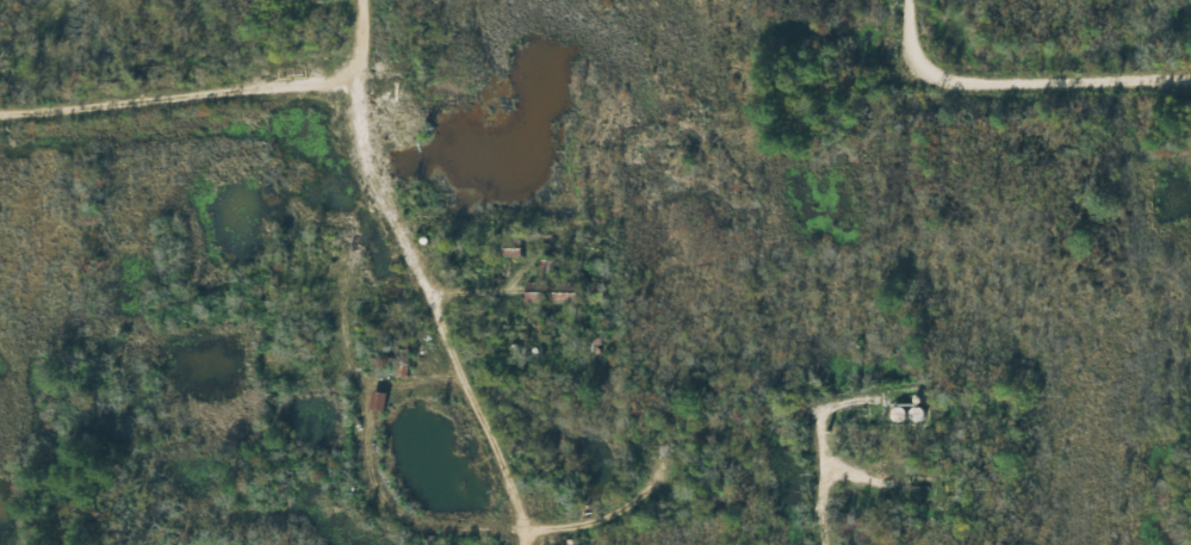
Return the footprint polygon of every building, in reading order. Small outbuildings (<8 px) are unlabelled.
[(553,278),(553,262),(541,262),(541,278),(553,278)] [(527,305),(585,305),(585,283),(527,283),(527,305)] [(408,351),(396,351),(396,373),(408,373),(408,351)] [(388,395),(375,392),(372,409),(385,412),(388,395)] [(909,419),(903,407),(891,412),(896,424),(909,419)] [(923,410),(911,411),(911,422),(923,421),(923,410)]
